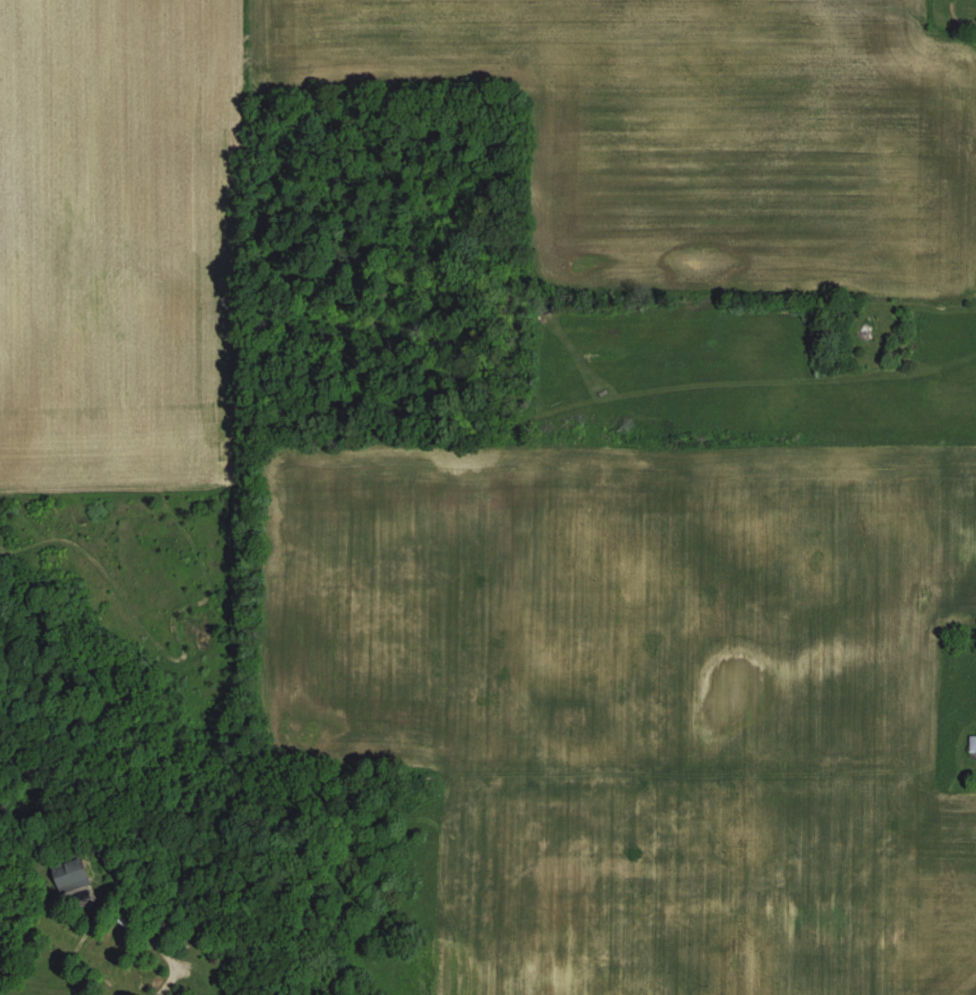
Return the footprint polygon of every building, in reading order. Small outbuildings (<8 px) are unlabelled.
[(54,864),(61,892),(91,884),(84,856),(54,864)]
